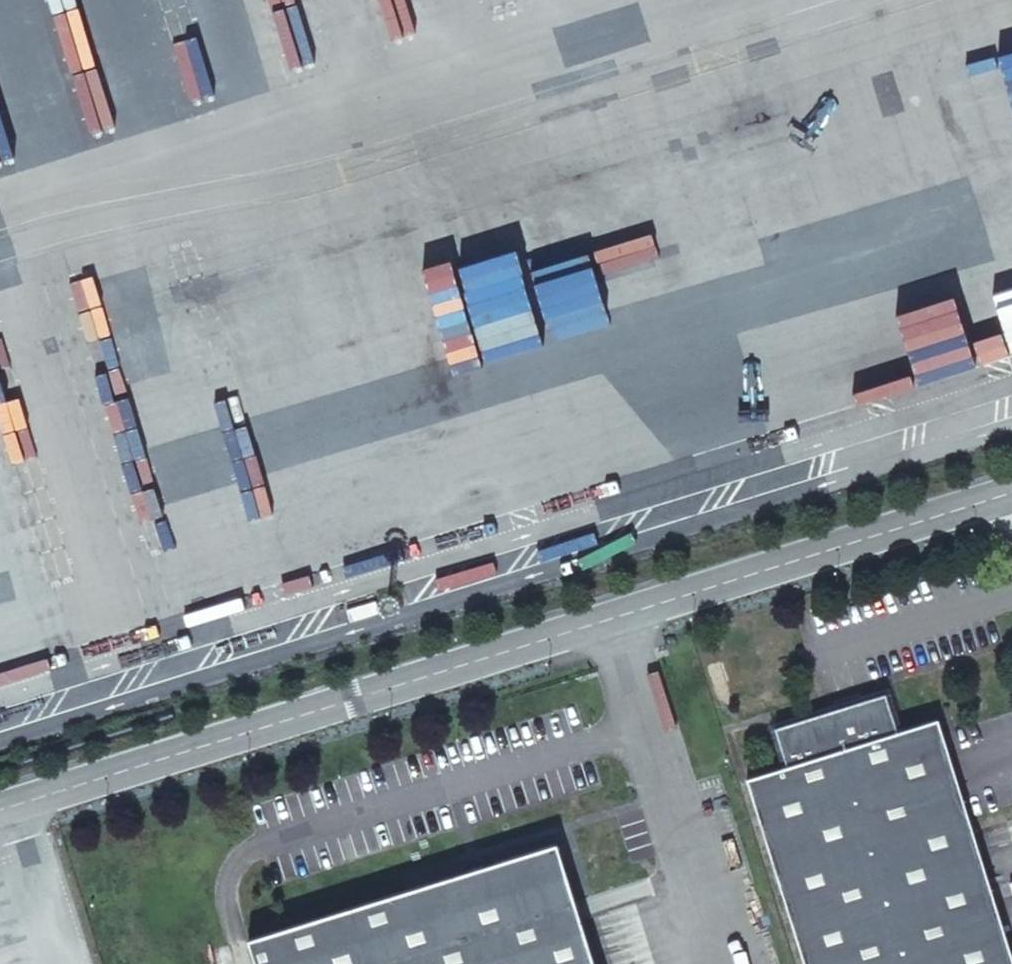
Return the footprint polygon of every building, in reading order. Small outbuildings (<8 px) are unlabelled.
[(883,411),(939,401),(932,364),(876,375),(883,411)] [(746,778),(804,963),(1011,963),(1011,957),(937,718),(897,731),(885,693),(862,700),(834,709),(774,728),(787,766),(746,778)] [(831,701),(834,709),(862,700),(859,693),(831,701)] [(255,963),(595,963),(555,838),(246,935),(255,963)]
